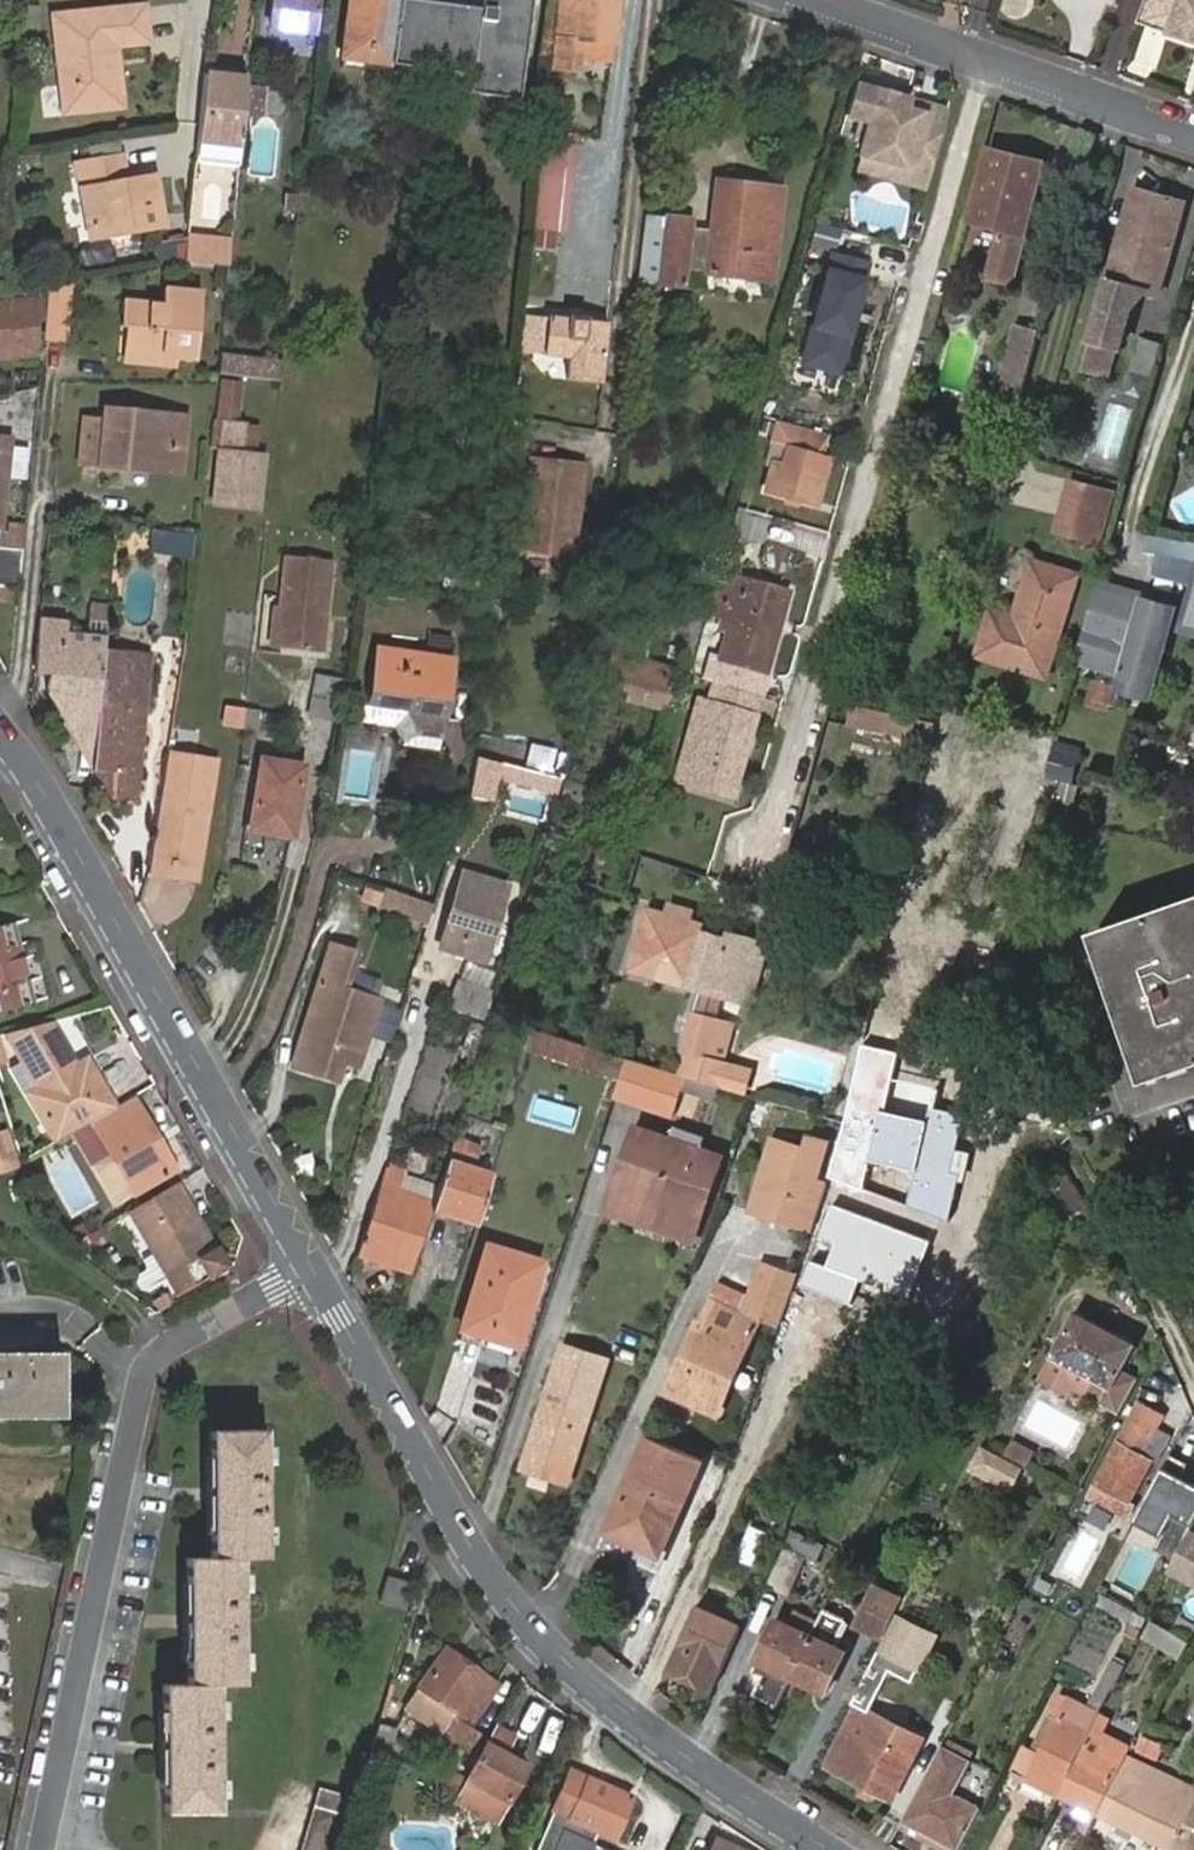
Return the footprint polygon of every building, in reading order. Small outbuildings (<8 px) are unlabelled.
[(319,25),(322,0),(272,0),(270,20),(319,25)] [(343,53),(392,58),(400,0),(350,0),(343,53)] [(409,0),(400,0),(392,58),(391,64),(470,74),(468,92),(518,99),(530,0),(480,0),(479,9),(409,0)] [(560,13),(616,16),(617,0),(561,0),(560,13)] [(1166,33),(1193,42),(1193,0),(1177,0),(1166,33)] [(113,46),(148,43),(144,6),(53,15),(62,111),(119,106),(116,67),(109,68),(108,61),(115,60),(113,46)] [(616,16),(560,13),(556,67),(582,70),(583,58),(584,37),(613,40),(616,16)] [(610,60),(613,40),(584,37),(583,58),(584,58),(610,60)] [(392,58),(343,53),(341,66),(390,72),(392,58)] [(194,158),(239,163),(247,75),(204,71),(198,118),(194,158)] [(932,165),(947,111),(906,100),(908,94),(856,80),(846,115),(862,120),(857,138),(864,140),(860,154),(865,163),(879,167),(888,162),(902,166),(913,159),(932,165)] [(576,135),(544,132),(533,228),(566,231),(576,135)] [(1001,229),(988,276),(991,277),(988,286),(998,289),(1000,280),(1013,283),(1044,166),(990,151),(973,220),(1001,229)] [(865,163),(860,154),(856,168),(926,188),(932,165),(913,159),(902,166),(888,162),(879,167),(865,163)] [(121,157),(115,158),(119,182),(125,181),(121,157)] [(115,158),(74,165),(88,239),(162,226),(153,176),(125,181),(119,182),(115,158)] [(201,161),(196,220),(229,223),(234,164),(201,161)] [(723,180),(715,232),(711,268),(711,270),(769,278),(782,186),(742,181),(742,182),(723,180)] [(1134,189),(1089,339),(1110,344),(1114,346),(1124,305),(1121,286),(1156,297),(1183,204),(1134,189)] [(656,279),(661,213),(645,212),(640,278),(656,279)] [(690,236),(692,228),(693,218),(668,214),(659,283),(683,286),(686,264),(688,264),(692,237),(690,236)] [(715,232),(692,228),(690,236),(692,237),(688,264),(711,268),(715,232)] [(230,264),(232,236),(188,233),(186,260),(230,264)] [(871,261),(831,251),(802,363),(842,374),(871,261)] [(72,283),(50,282),(48,311),(69,313),(72,283)] [(175,354),(175,357),(198,359),(204,293),(165,290),(164,307),(126,303),(124,328),(129,328),(127,350),(175,354)] [(39,355),(37,332),(42,332),(45,299),(0,303),(0,358),(39,355)] [(566,380),(579,381),(586,322),(583,319),(570,317),(566,320),(556,319),(552,359),(568,360),(566,380)] [(544,358),(552,359),(556,319),(547,318),(542,357),(544,358)] [(579,381),(599,383),(606,324),(586,322),(579,381)] [(1017,411),(1029,368),(1030,366),(1039,330),(1013,324),(994,405),(1017,411)] [(1110,344),(1089,339),(1083,361),(1092,364),(1103,367),(1110,344)] [(1141,339),(1133,370),(1152,375),(1160,345),(1141,339)] [(174,366),(175,357),(175,354),(127,350),(126,362),(174,366)] [(220,375),(242,378),(243,360),(222,358),(220,375)] [(248,378),(280,383),(283,365),(243,360),(242,378),(248,378)] [(1092,364),(1083,361),(1080,371),(1090,374),(1092,364)] [(171,463),(175,417),(104,411),(103,423),(84,421),(80,465),(125,469),(126,460),(171,463)] [(186,418),(175,417),(171,463),(126,460),(125,469),(181,473),(186,418)] [(214,421),(211,446),(222,448),(215,502),(260,506),(266,457),(244,455),(247,425),(214,421)] [(1,532),(10,444),(0,443),(0,532),(1,532)] [(26,478),(30,446),(15,444),(11,476),(26,478)] [(527,556),(534,557),(543,462),(536,461),(527,556)] [(534,557),(561,560),(570,464),(543,462),(534,557)] [(775,463),(768,490),(813,501),(820,475),(775,463)] [(570,464),(561,560),(574,562),(582,466),(570,464)] [(1101,546),(1115,494),(1070,481),(1055,534),(1101,546)] [(325,648),(336,554),(290,549),(280,643),(325,648)] [(18,590),(22,552),(0,550),(0,587),(18,590)] [(1003,648),(998,669),(1048,682),(1077,582),(1034,569),(1019,616),(1026,618),(1023,627),(1017,626),(1009,623),(1003,648)] [(769,670),(790,590),(746,578),(719,571),(716,581),(707,615),(734,622),(723,657),(711,654),(704,680),(726,687),(731,688),(757,695),(764,668),(769,670)] [(1093,632),(1085,656),(1105,662),(1106,658),(1113,660),(1117,643),(1110,642),(1112,638),(1161,652),(1173,611),(1098,589),(1087,630),(1093,632)] [(1192,600),(1185,624),(1193,626),(1193,601),(1192,600)] [(90,621),(106,623),(107,609),(91,607),(90,621)] [(61,720),(71,737),(94,741),(100,676),(104,635),(88,633),(65,631),(67,619),(40,616),(34,672),(47,674),(45,690),(53,705),(62,706),(61,720)] [(1026,618),(1019,616),(1017,626),(1023,627),(1026,618)] [(977,663),(998,669),(1003,648),(1009,623),(989,618),(977,663)] [(88,633),(104,635),(106,623),(90,621),(88,633)] [(1079,654),(1085,656),(1093,632),(1087,630),(1079,654)] [(408,711),(413,722),(420,656),(382,651),(375,706),(408,711)] [(633,699),(641,661),(617,654),(606,691),(633,699)] [(420,656),(413,722),(419,736),(444,739),(454,660),(420,656)] [(674,671),(641,661),(633,699),(664,709),(674,671)] [(338,715),(344,674),(317,670),(311,711),(338,715)] [(91,768),(134,773),(145,681),(100,676),(94,741),(92,752),(91,768)] [(1090,677),(1087,706),(1112,709),(1115,679),(1090,677)] [(751,714),(757,695),(731,688),(726,687),(721,706),(707,702),(684,781),(727,794),(734,763),(743,766),(756,715),(751,714)] [(249,703),(246,725),(260,728),(263,705),(249,703)] [(929,741),(935,721),(852,703),(848,723),(929,741)] [(71,737),(90,772),(91,768),(92,752),(94,741),(71,737)] [(530,740),(523,765),(550,772),(556,746),(530,740)] [(217,761),(169,752),(160,807),(147,870),(170,875),(171,864),(198,868),(217,761)] [(262,767),(252,828),(294,833),(305,762),(264,756),(262,767)] [(481,756),(477,769),(530,784),(533,770),(481,756)] [(734,763),(727,794),(735,796),(743,766),(734,763)] [(91,768),(90,772),(101,792),(131,796),(134,773),(91,768)] [(196,880),(198,868),(171,864),(170,875),(196,880)] [(442,947),(458,952),(480,877),(465,873),(442,947)] [(480,877),(458,952),(460,953),(463,943),(488,952),(508,886),(480,877)] [(427,924),(434,902),(384,885),(376,907),(427,924)] [(692,920),(695,912),(672,905),(670,914),(692,920)] [(753,1002),(770,943),(734,933),(733,938),(704,929),(706,924),(692,920),(670,914),(651,908),(634,967),(753,1002)] [(1157,923),(1154,917),(1147,919),(1149,926),(1100,944),(1148,1075),(1193,1059),(1193,910),(1157,923)] [(0,930),(0,1011),(37,1002),(18,925),(0,930)] [(485,960),(488,952),(463,943),(460,953),(485,960)] [(341,986),(352,951),(331,944),(291,1063),(316,1072),(341,986)] [(462,981),(453,1007),(485,1017),(493,991),(462,981)] [(341,986),(316,1072),(337,1079),(344,1058),(347,1047),(361,1052),(379,998),(341,986)] [(683,1049),(709,1057),(721,1061),(731,1027),(720,1024),(721,1019),(694,1011),(683,1049)] [(37,1127),(50,1147),(86,1127),(110,1113),(86,1071),(75,1077),(71,1071),(46,1028),(2,1039),(33,1092),(49,1120),(37,1127)] [(535,1031),(530,1053),(612,1071),(617,1049),(535,1031)] [(899,1051),(860,1041),(826,1179),(863,1188),(871,1157),(918,1169),(909,1206),(948,1216),(973,1117),(930,1107),(927,1121),(884,1110),(899,1051)] [(347,1047),(344,1058),(358,1063),(361,1052),(347,1047)] [(709,1057),(702,1080),(715,1083),(725,1086),(732,1064),(721,1061),(709,1057)] [(702,1080),(628,1059),(617,1094),(702,1121),(715,1083),(702,1080)] [(83,1064),(71,1071),(75,1077),(86,1071),(83,1064)] [(49,1120),(33,1092),(20,1098),(37,1127),(49,1120)] [(136,1117),(128,1103),(110,1113),(86,1127),(94,1140),(136,1117)] [(169,1178),(136,1117),(94,1140),(126,1201),(169,1178)] [(635,1132),(608,1213),(696,1242),(721,1158),(703,1153),(707,1140),(674,1129),(671,1143),(635,1132)] [(772,1142),(765,1166),(816,1181),(827,1142),(807,1136),(803,1151),(772,1142)] [(474,1234),(489,1188),(471,1182),(477,1159),(452,1152),(429,1220),(474,1234)] [(422,1223),(431,1199),(401,1188),(407,1166),(389,1160),(388,1159),(374,1203),(358,1250),(408,1267),(422,1223)] [(814,1230),(828,1184),(816,1181),(765,1166),(751,1209),(814,1230)] [(174,1188),(125,1216),(161,1282),(204,1257),(177,1210),(184,1206),(174,1188)] [(931,1241),(832,1204),(820,1237),(837,1244),(829,1265),(813,1259),(802,1287),(900,1323),(931,1241)] [(211,1253),(184,1206),(177,1210),(204,1257),(211,1253)] [(518,1348),(545,1262),(487,1243),(461,1329),(518,1348)] [(781,1324),(801,1276),(762,1260),(749,1291),(719,1279),(712,1296),(762,1317),(781,1324)] [(753,1339),(762,1317),(712,1296),(703,1318),(753,1339)] [(1122,1416),(1141,1380),(1122,1371),(1135,1346),(1110,1333),(1108,1338),(1100,1333),(1103,1330),(1073,1313),(1050,1359),(1097,1383),(1089,1399),(1122,1416)] [(722,1412),(753,1339),(703,1318),(696,1332),(702,1336),(698,1346),(692,1343),(672,1389),(722,1412)] [(1110,1333),(1103,1330),(1100,1333),(1108,1338),(1110,1333)] [(696,1332),(692,1343),(698,1346),(702,1336),(696,1332)] [(611,1358),(565,1344),(523,1468),(568,1483),(611,1358)] [(60,1428),(58,1355),(0,1356),(0,1429),(60,1428)] [(1141,1403),(1094,1495),(1125,1512),(1153,1459),(1143,1454),(1163,1415),(1141,1403)] [(210,1561),(238,1561),(262,1560),(262,1546),(269,1547),(268,1528),(261,1528),(261,1465),(267,1465),(268,1449),(260,1448),(260,1434),(209,1435),(210,1561)] [(654,1434),(615,1528),(670,1552),(684,1519),(708,1457),(654,1434)] [(1028,1467),(1036,1447),(1012,1437),(1003,1456),(1028,1467)] [(1182,1478),(1189,1464),(1169,1454),(1134,1522),(1165,1538),(1158,1550),(1175,1558),(1193,1522),(1193,1484),(1182,1478)] [(1175,1558),(1167,1573),(1193,1587),(1193,1522),(1175,1558)] [(787,1547),(772,1583),(792,1592),(808,1556),(787,1547)] [(237,1575),(238,1561),(210,1561),(185,1560),(187,1685),(213,1686),(238,1686),(238,1673),(246,1673),(245,1655),(238,1655),(237,1594),(245,1594),(245,1576),(237,1575)] [(411,1589),(388,1581),(381,1606),(404,1614),(411,1589)] [(878,1589),(861,1627),(877,1635),(895,1597),(878,1589)] [(1098,1607),(1139,1627),(1145,1614),(1105,1595),(1098,1607)] [(715,1688),(743,1626),(698,1605),(670,1667),(715,1688)] [(794,1676),(813,1634),(779,1619),(760,1659),(762,1661),(774,1666),(770,1674),(762,1692),(781,1702),(794,1676)] [(1192,1642),(1156,1621),(1146,1637),(1183,1658),(1192,1642)] [(1193,1639),(1193,1627),(1186,1622),(1179,1632),(1193,1640),(1193,1639)] [(912,1672),(926,1649),(891,1628),(879,1653),(912,1672)] [(847,1651),(813,1634),(794,1676),(829,1691),(847,1651)] [(445,1653),(441,1660),(459,1672),(464,1666),(445,1653)] [(459,1672),(441,1660),(407,1714),(440,1736),(444,1729),(463,1739),(458,1748),(470,1756),(483,1737),(470,1729),(495,1688),(464,1666),(459,1672)] [(774,1666),(762,1661),(759,1669),(770,1674),(774,1666)] [(213,1701),(213,1686),(187,1685),(165,1686),(164,1812),(214,1812),(214,1800),(222,1799),(222,1779),(214,1779),(214,1720),(221,1720),(221,1701),(213,1701)] [(896,1798),(921,1748),(873,1725),(879,1713),(871,1709),(878,1695),(862,1687),(824,1763),(896,1798)] [(1031,1778),(1060,1793),(1093,1728),(1101,1712),(1066,1693),(1063,1700),(1067,1702),(1058,1719),(1050,1715),(1034,1750),(1029,1747),(1016,1774),(1030,1781),(1031,1778)] [(927,1737),(879,1713),(873,1725),(921,1748),(927,1737)] [(1081,1830),(1087,1832),(1097,1812),(1116,1775),(1087,1760),(1093,1749),(1102,1754),(1110,1736),(1093,1728),(1060,1793),(1091,1809),(1081,1830)] [(444,1729),(440,1736),(458,1748),(463,1739),(444,1729)] [(478,1761),(456,1802),(497,1824),(521,1776),(500,1766),(504,1758),(514,1740),(495,1729),(478,1761)] [(375,1730),(366,1762),(384,1770),(395,1736),(375,1730)] [(488,1741),(483,1737),(470,1756),(478,1761),(488,1741)] [(945,1745),(904,1821),(957,1849),(961,1849),(984,1807),(957,1793),(974,1761),(945,1745)] [(1097,1812),(1174,1849),(1193,1810),(1193,1788),(1126,1755),(1116,1775),(1097,1812)] [(524,1769),(504,1758),(500,1766),(521,1776),(524,1769)] [(569,1774),(535,1849),(597,1849),(593,1848),(597,1838),(609,1843),(629,1800),(569,1774)] [(300,1849),(335,1849),(349,1800),(318,1789),(300,1849)] [(1174,1849),(1193,1849),(1193,1810),(1174,1849)] [(716,1841),(712,1849),(736,1849),(716,1841)]
